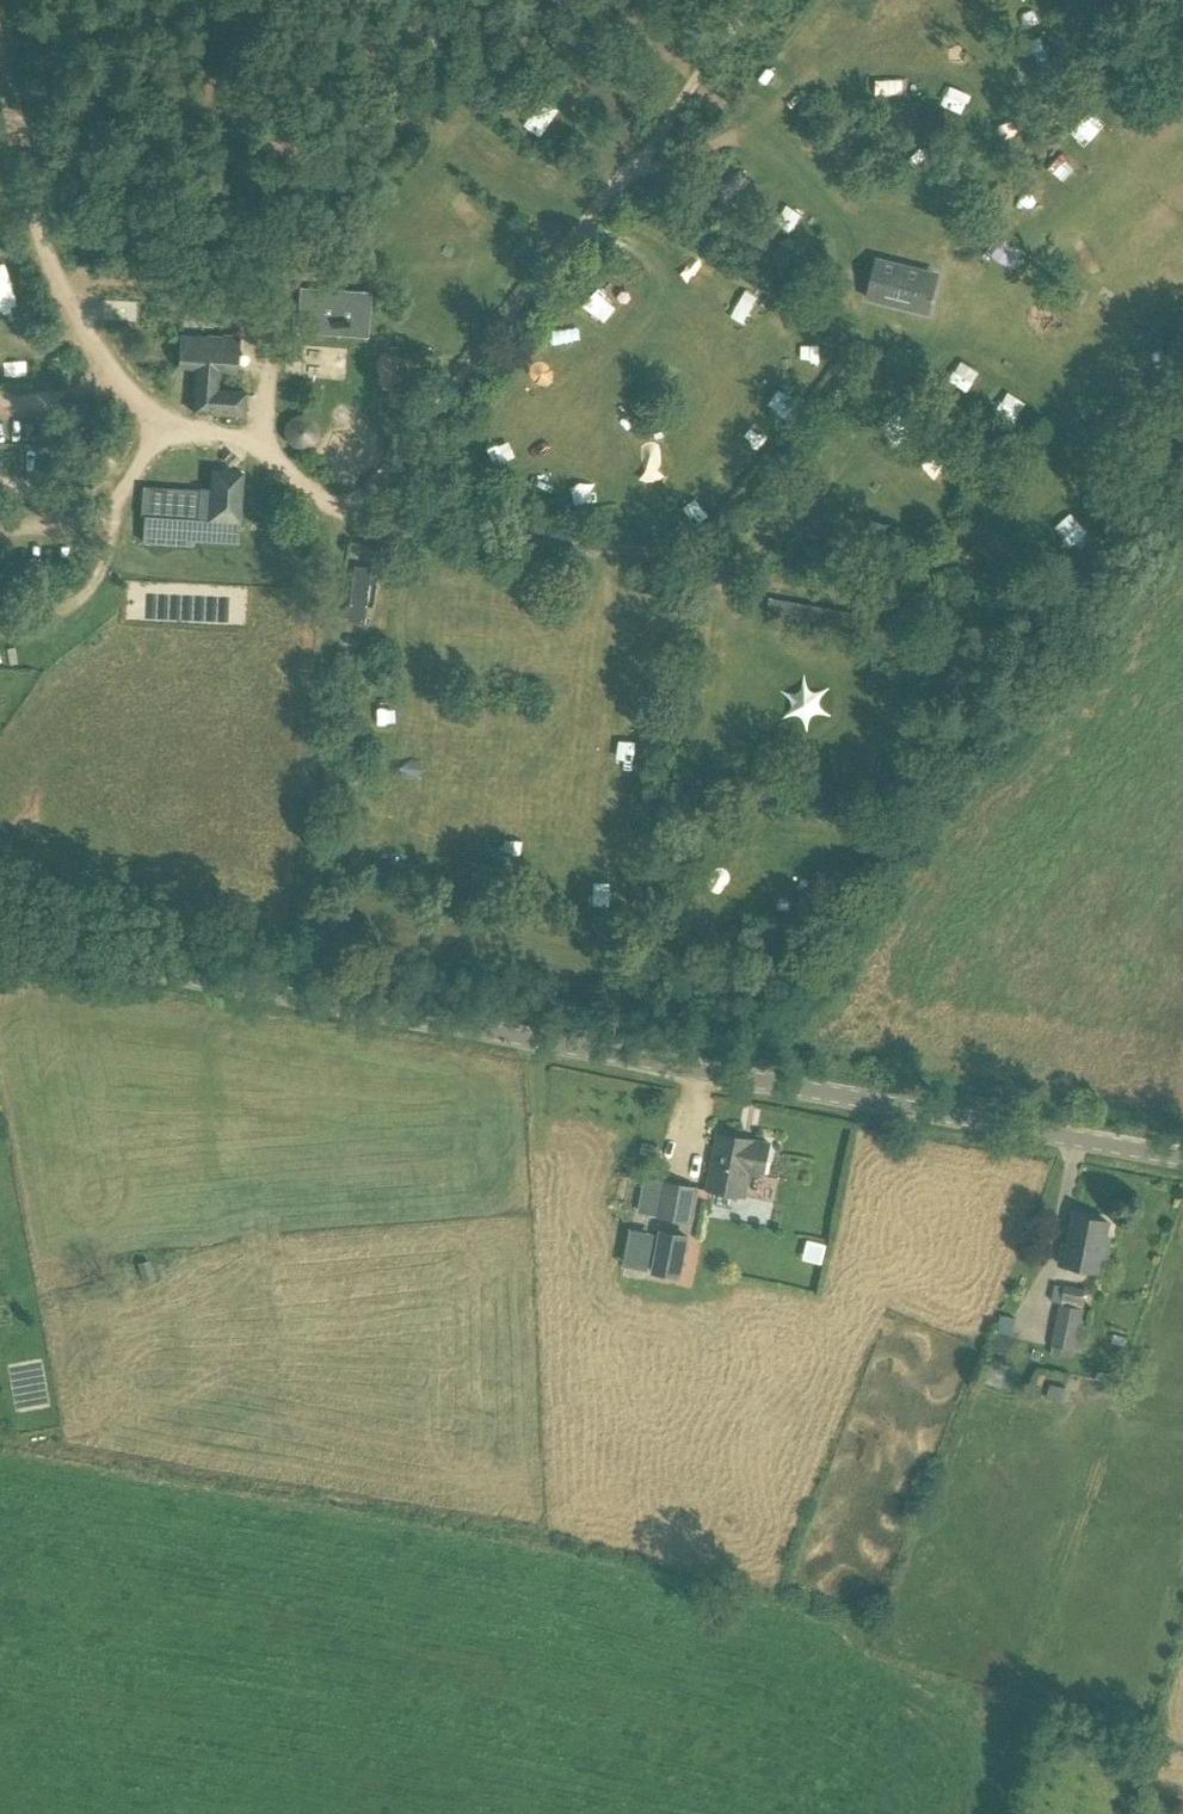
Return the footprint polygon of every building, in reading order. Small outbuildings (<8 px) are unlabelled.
[(434,144),(444,121),(434,116),(423,139),(434,144)] [(1049,154),(1035,169),(1053,185),(1067,170),(1049,154)] [(866,297),(924,312),(934,273),(876,258),(866,297)] [(700,259),(696,272),(726,283),(731,270),(700,259)] [(569,289),(577,299),(593,287),(586,277),(569,289)] [(309,296),(307,327),(358,330),(360,300),(309,296)] [(545,325),(565,336),(575,316),(556,306),(545,325)] [(176,368),(194,370),(191,413),(244,417),(245,398),(216,396),(218,371),(226,372),(228,340),(179,337),(176,368)] [(300,439),(302,426),(284,422),(281,435),(300,439)] [(141,487),(139,518),(150,519),(149,539),(237,545),(238,524),(240,524),(243,474),(210,471),(207,521),(195,520),(197,490),(188,490),(141,487)] [(352,555),(351,582),(368,583),(369,556),(352,555)] [(767,614),(860,631),(902,662),(912,650),(868,616),(770,598),(767,614)] [(366,721),(390,721),(390,700),(367,699),(366,721)] [(718,1133),(707,1190),(745,1197),(750,1174),(764,1176),(770,1144),(756,1141),(756,1140),(718,1133)] [(657,1217),(690,1223),(695,1200),(697,1188),(664,1182),(662,1193),(657,1217)] [(1064,1244),(1060,1264),(1097,1272),(1100,1257),(1104,1257),(1108,1238),(1104,1237),(1108,1222),(1106,1221),(1074,1215),(1068,1245),(1064,1244)] [(653,1272),(680,1277),(688,1237),(660,1232),(653,1272)] [(142,1283),(154,1280),(148,1261),(137,1264),(142,1283)] [(1053,1346),(1051,1354),(1072,1359),(1073,1350),(1078,1351),(1084,1310),(1080,1309),(1084,1289),(1065,1286),(1061,1305),(1060,1304),(1052,1346),(1053,1346)] [(992,1352),(1009,1355),(1012,1338),(995,1335),(992,1352)] [(1051,1385),(1048,1399),(1061,1403),(1065,1389),(1051,1385)]
